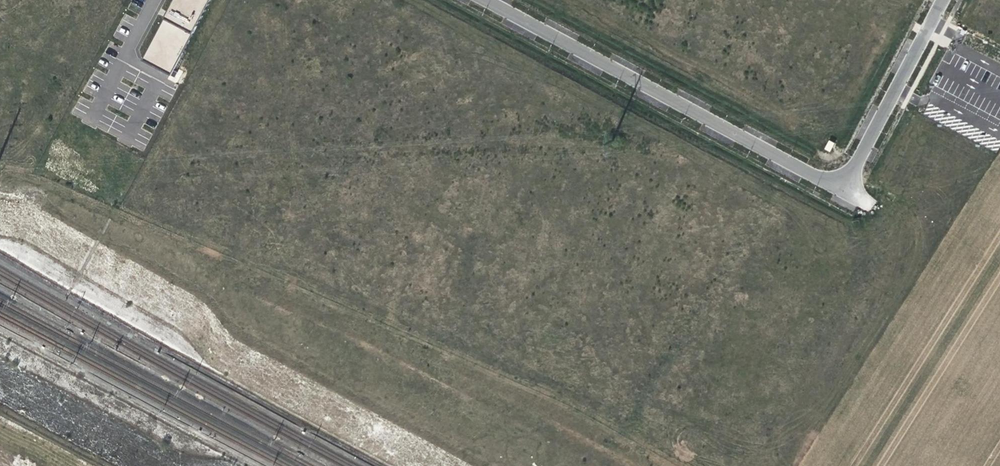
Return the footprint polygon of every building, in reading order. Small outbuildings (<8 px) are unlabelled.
[(167,13),(141,60),(170,76),(211,0),(174,0),(167,13)]
